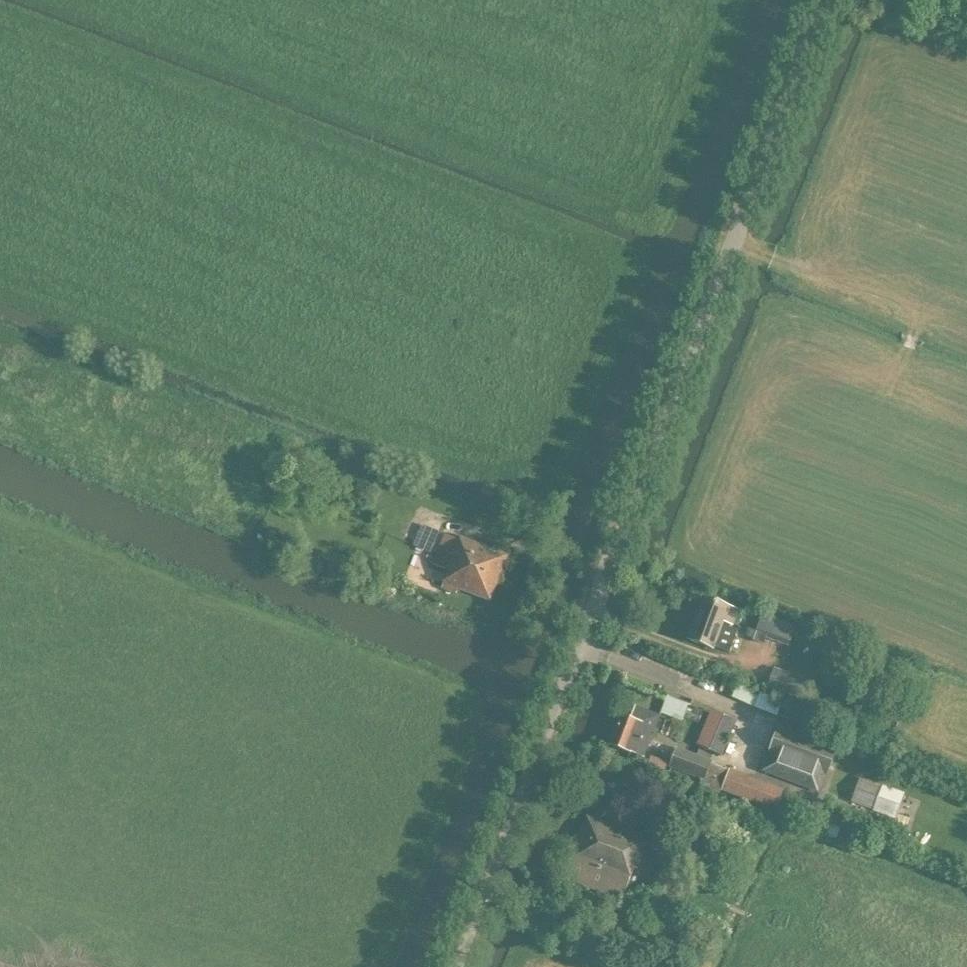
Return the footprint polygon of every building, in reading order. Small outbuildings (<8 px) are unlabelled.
[(432,550),(440,528),(422,522),(414,543),(432,550)] [(457,538),(445,533),(433,564),(448,569),(442,587),(456,593),(458,587),(491,600),(508,554),(458,535),(457,538)] [(703,596),(687,639),(713,649),(714,646),(729,651),(738,629),(723,623),(724,621),(733,624),(739,610),(703,596)] [(768,635),(791,643),(798,623),(762,610),(753,636),(766,641),(768,635)] [(774,667),(767,687),(805,701),(806,698),(815,702),(820,687),(811,683),(812,681),(774,667)] [(738,680),(732,695),(778,712),(784,697),(738,680)] [(687,718),(693,701),(667,692),(661,709),(687,718)] [(687,721),(703,727),(709,709),(694,703),(687,721)] [(637,756),(637,754),(645,757),(661,714),(636,704),(631,718),(621,714),(608,744),(637,756)] [(735,718),(714,709),(699,744),(721,753),(735,718)] [(769,753),(763,770),(817,790),(824,773),(826,774),(836,749),(777,727),(768,752),(769,753)] [(677,750),(671,766),(702,778),(700,783),(720,791),(721,788),(776,808),(783,790),(709,762),(677,750)] [(859,778),(851,799),(873,807),(880,786),(859,778)] [(880,786),(873,807),(895,815),(903,795),(880,786)] [(822,810),(819,819),(820,819),(839,826),(842,817),(822,810)] [(634,868),(638,870),(650,839),(588,816),(564,878),(622,900),(634,868)] [(812,829),(817,831),(836,838),(840,826),(839,826),(820,819),(819,819),(816,818),(812,829)] [(890,823),(887,831),(903,837),(906,829),(890,823)]
